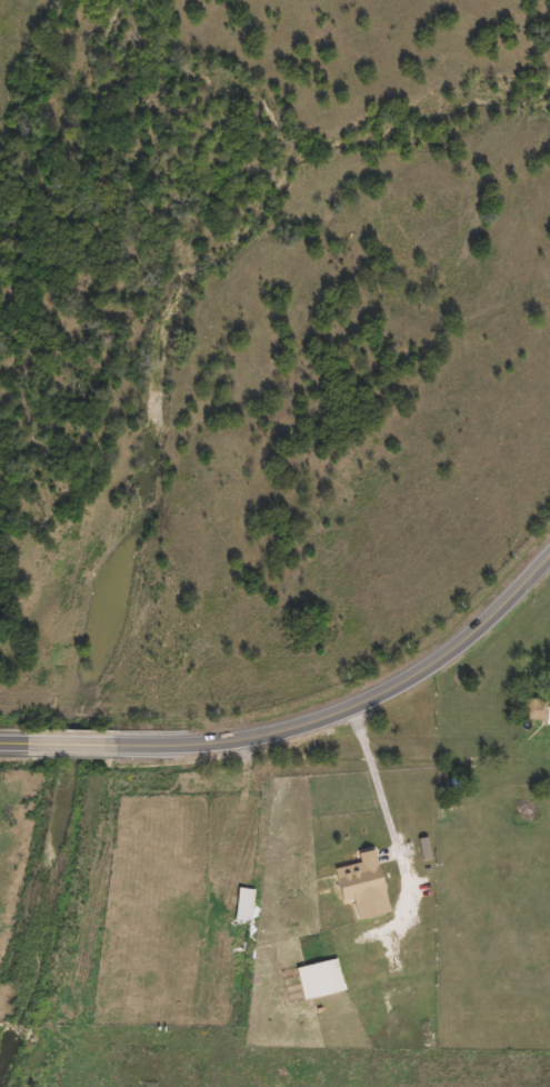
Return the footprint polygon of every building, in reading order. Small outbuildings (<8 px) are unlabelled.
[(547,707),(549,707),(549,720),(524,720),(524,697),(547,697),(547,707)] [(389,900),(357,906),(354,898),(344,900),(338,867),(362,862),(360,852),(379,849),(389,900)] [(252,921),(236,919),(241,887),(257,889),(252,921)] [(344,991),(304,998),(299,967),(339,959),(344,991)]
